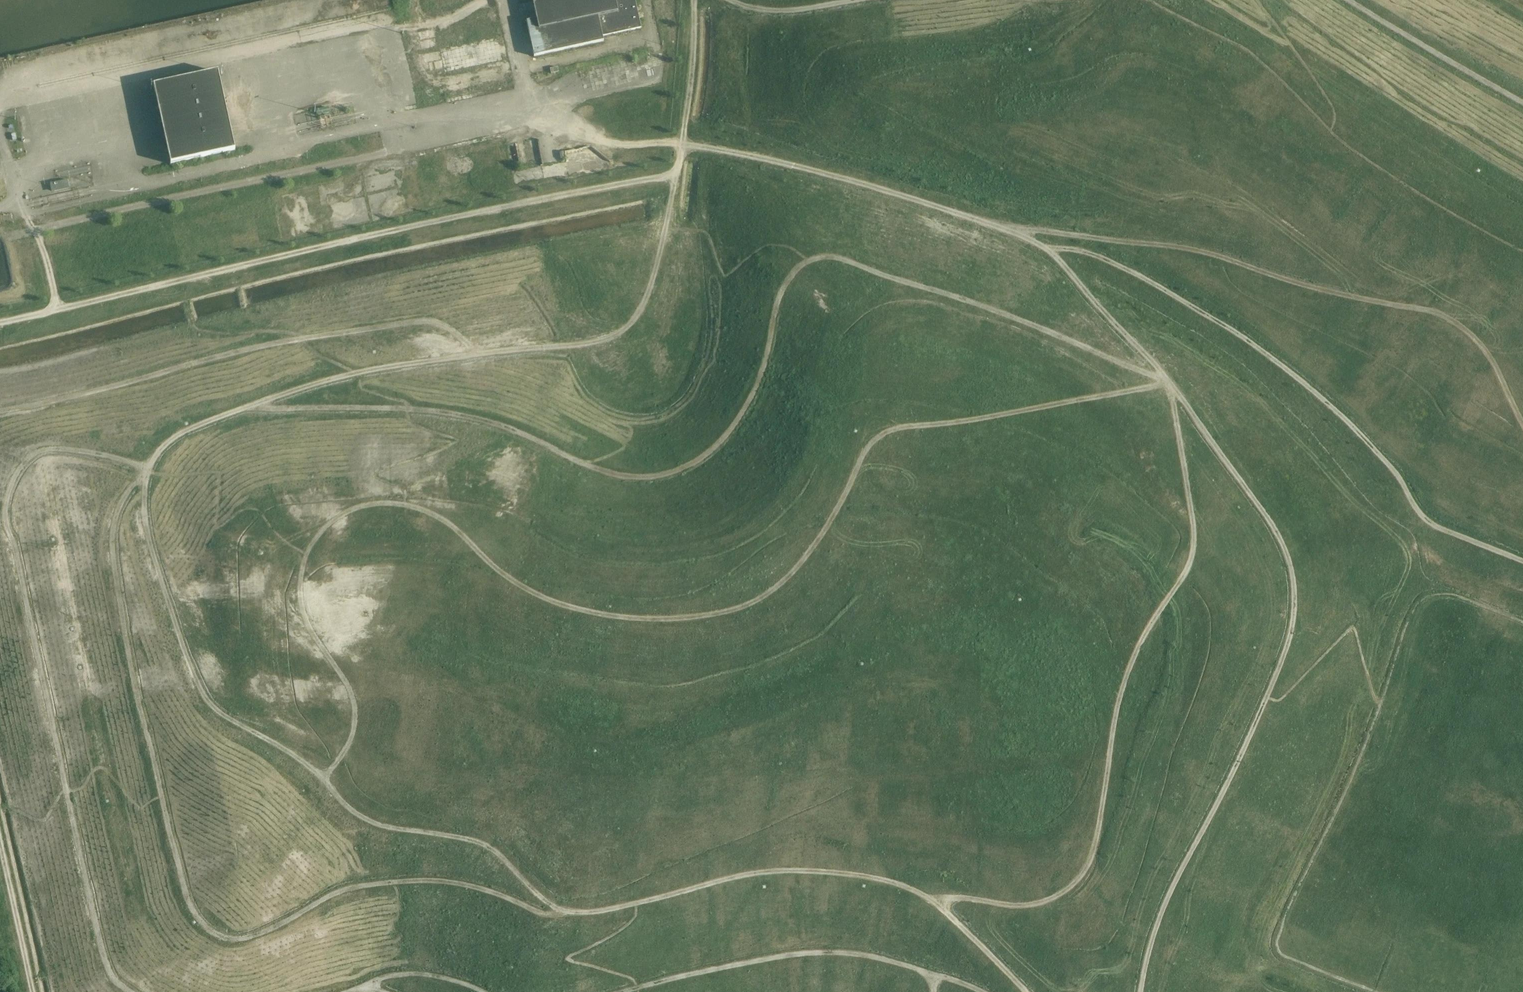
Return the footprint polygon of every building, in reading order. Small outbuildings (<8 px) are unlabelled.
[(545,54),(603,42),(602,37),(641,29),(635,0),(532,0),(536,20),(526,22),(534,57),(545,54)] [(235,151),(218,72),(153,86),(170,165),(235,151)] [(68,180),(50,184),(52,193),(70,189),(68,180)] [(69,239),(45,245),(46,249),(70,243),(69,239)]
